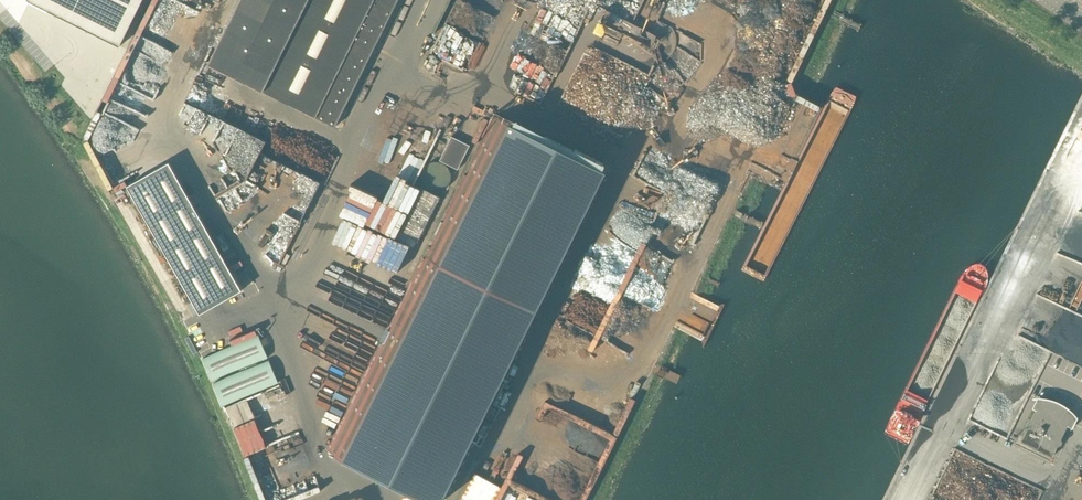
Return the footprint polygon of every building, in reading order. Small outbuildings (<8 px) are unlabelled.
[(30,1),(120,46),(143,0),(29,0),(30,1)] [(209,63),(336,126),(375,49),(399,0),(240,0),(209,63)] [(606,35),(603,40),(616,46),(618,41),(606,35)] [(516,350),(559,372),(646,198),(603,176),(603,175),(606,170),(494,115),(327,450),(428,499),(442,499),(516,350)] [(470,145),(452,136),(439,160),(458,169),(470,145)] [(157,171),(128,187),(157,237),(200,313),(242,289),(170,163),(157,171)] [(1052,457),(1068,426),(1072,428),(1076,419),(1075,417),(1073,415),(1071,413),(1069,411),(1066,409),(1064,407),(1062,406),(1059,404),(1057,403),(1053,402),(1050,401),(1047,400),(1043,400),(1040,399),(1037,399),(1033,400),(1033,401),(1036,400),(1033,408),(1036,410),(1021,442),(1052,457)]
